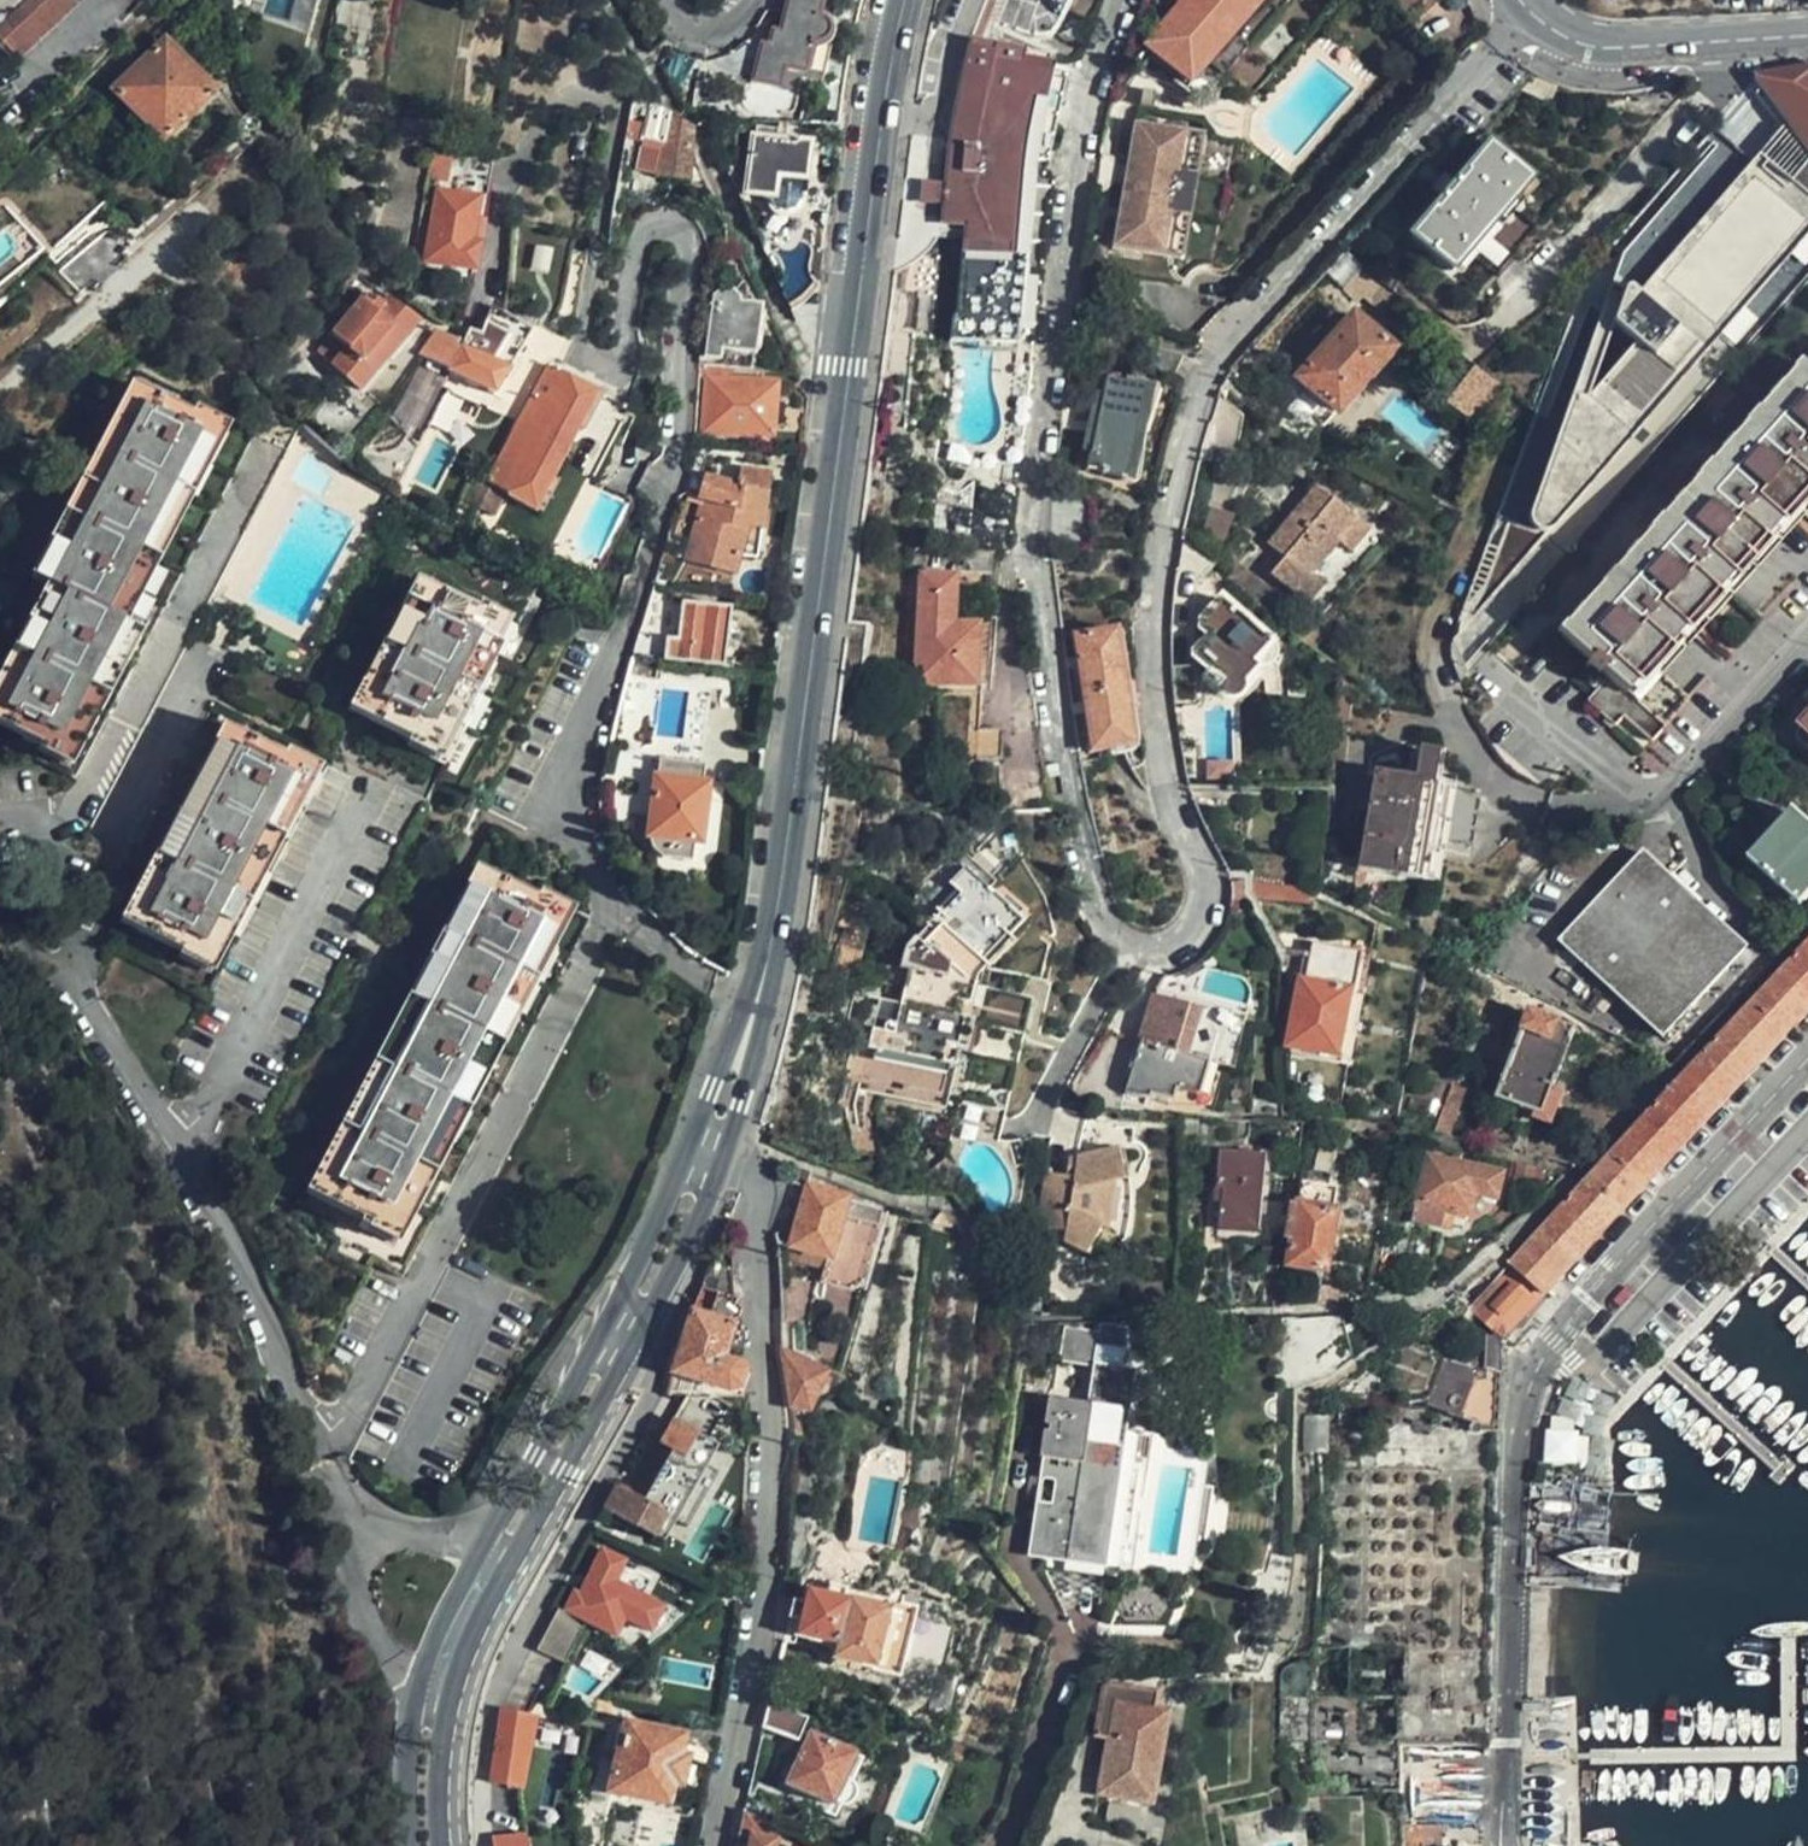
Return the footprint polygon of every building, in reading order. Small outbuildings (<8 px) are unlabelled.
[(70,0),(29,0),(0,24),(0,42),(16,60),(74,4),(70,0)] [(0,9),(0,24),(29,0),(10,0),(0,9)] [(818,0),(767,0),(762,9),(786,14),(780,37),(772,35),(768,48),(762,47),(753,82),(778,89),(783,70),(805,75),(811,44),(822,42),(826,38),(827,32),(825,27),(822,24),(817,22),(823,1),(818,0)] [(1180,2),(1143,44),(1188,82),(1264,0),(1182,0),(1180,2)] [(768,48),(772,35),(757,31),(750,45),(762,47),(768,48)] [(750,45),(740,42),(734,49),(722,57),(713,58),(710,75),(752,86),(753,82),(762,47),(750,45)] [(14,59),(0,43),(0,70),(14,59)] [(212,94),(165,44),(114,91),(161,142),(212,94)] [(915,143),(900,256),(913,257),(921,252),(933,239),(939,225),(967,228),(955,311),(951,313),(948,343),(1013,349),(1030,173),(1047,175),(1067,67),(1051,67),(969,49),(954,147),(915,143)] [(1807,158),(1807,69),(1750,80),(1761,95),(1772,111),(1806,156),(1807,158)] [(1154,105),(1156,87),(1143,85),(1140,102),(1154,105)] [(686,179),(694,126),(651,105),(640,143),(658,149),(653,172),(686,179)] [(1115,243),(1164,250),(1181,136),(1133,129),(1115,243)] [(1778,130),(1748,164),(1611,320),(1632,342),(1583,404),(1624,438),(1715,334),(1807,230),(1807,171),(1778,130)] [(1181,136),(1164,250),(1181,252),(1198,138),(1181,136)] [(800,207),(808,145),(752,138),(744,193),(770,197),(771,205),(777,212),(783,215),(792,215),(800,207)] [(1548,526),(1624,438),(1583,404),(1632,342),(1611,320),(1748,164),(1723,140),(1617,263),(1529,516),(1530,530),(1548,526)] [(447,143),(441,172),(456,175),(463,145),(448,141),(447,143)] [(629,167),(653,172),(658,149),(640,143),(636,143),(629,167)] [(1453,273),(1532,180),(1490,145),(1412,237),(1453,273)] [(428,259),(474,272),(487,224),(478,220),(483,201),(447,192),(428,259)] [(811,284),(798,251),(776,260),(789,293),(811,284)] [(899,259),(897,274),(905,276),(907,260),(899,259)] [(704,366),(730,369),(731,363),(733,351),(754,354),(755,354),(761,307),(737,303),(737,298),(734,295),(729,292),(720,291),(714,296),(704,366)] [(360,390),(418,322),(382,297),(376,303),(370,298),(360,309),(355,306),(316,354),(360,390)] [(1356,313),(1352,317),(1336,304),(1284,362),(1348,417),(1402,356),(1356,313)] [(525,330),(491,316),(479,343),(468,339),(462,354),(438,342),(419,367),(492,403),(525,330)] [(733,351),(731,363),(753,365),(754,354),(733,351)] [(1476,363),(1446,399),(1474,421),(1503,385),(1476,363)] [(998,454),(1020,457),(1022,438),(1031,370),(1010,367),(998,454)] [(1799,367),(1557,636),(1589,663),(1586,668),(1595,677),(1588,683),(1596,691),(1586,702),(1613,727),(1619,720),(1648,745),(1686,701),(1656,675),(1651,670),(1807,497),(1807,375),(1799,367)] [(534,511),(595,391),(543,368),(485,485),(471,478),(459,501),(492,519),(504,496),(534,511)] [(773,437),(777,404),(779,386),(710,375),(703,430),(773,437)] [(1087,468),(1123,482),(1146,388),(1108,382),(1087,468)] [(247,447),(134,390),(126,404),(240,462),(247,447)] [(240,462),(126,404),(22,598),(40,609),(0,684),(0,749),(9,754),(3,766),(64,801),(240,462)] [(784,405),(777,404),(773,437),(780,438),(784,405)] [(681,471),(677,492),(701,498),(684,557),(733,572),(739,555),(757,558),(769,474),(741,469),(736,485),(681,471)] [(1339,543),(1359,519),(1319,485),(1270,543),(1284,555),(1270,572),(1306,605),(1323,585),(1311,575),(1339,543)] [(1651,670),(1656,675),(1807,508),(1807,497),(1651,670)] [(1201,499),(1193,532),(1218,536),(1224,504),(1201,499)] [(1370,529),(1359,519),(1339,543),(1350,553),(1370,529)] [(1193,532),(1190,536),(1205,551),(1218,536),(1193,532)] [(1217,563),(1256,602),(1269,589),(1229,550),(1217,563)] [(965,552),(960,552),(959,573),(984,576),(986,555),(965,552)] [(916,636),(921,573),(909,572),(898,681),(911,682),(914,654),(916,636)] [(959,576),(921,573),(916,636),(914,654),(933,655),(931,684),(931,685),(960,686),(962,687),(964,657),(975,657),(976,627),(953,626),(959,576)] [(990,579),(959,576),(953,626),(976,627),(975,657),(964,657),(962,687),(960,686),(959,694),(978,695),(980,695),(983,644),(990,579)] [(443,765),(512,632),(506,629),(418,584),(348,716),(443,765)] [(1217,630),(1204,644),(1215,657),(1204,668),(1218,682),(1244,657),(1246,662),(1253,666),(1260,665),(1266,663),(1271,656),(1271,649),(1266,640),(1223,598),(1205,616),(1217,630)] [(724,668),(727,649),(729,629),(732,607),(672,601),(666,661),(724,668)] [(729,629),(727,649),(736,650),(738,629),(729,629)] [(1132,710),(1121,629),(1078,636),(1094,751),(1123,746),(1117,712),(1132,710)] [(1215,657),(1204,644),(1192,656),(1204,668),(1215,657)] [(933,655),(914,654),(911,682),(931,684),(933,655)] [(658,684),(661,664),(630,661),(625,678),(658,684)] [(1198,668),(1179,667),(1178,700),(1197,700),(1198,668)] [(975,728),(978,695),(959,694),(951,759),(972,762),(975,728)] [(1799,742),(1807,750),(1807,717),(1798,728),(1797,740),(1799,742)] [(330,774),(230,722),(118,934),(219,985),(330,774)] [(975,728),(972,762),(999,765),(1002,732),(975,728)] [(1480,790),(1459,787),(1432,783),(1436,754),(1420,752),(1415,780),(1372,773),(1359,868),(1423,877),(1429,839),(1473,846),(1480,790)] [(654,836),(652,848),(666,850),(665,860),(694,864),(696,842),(699,843),(710,786),(701,785),(703,761),(668,756),(667,763),(639,759),(637,775),(658,779),(650,835),(654,836)] [(1185,774),(1187,786),(1206,787),(1203,775),(1185,774)] [(1807,892),(1807,825),(1793,811),(1746,860),(1795,905),(1807,892)] [(666,850),(652,848),(660,857),(665,860),(666,850)] [(1665,1036),(1747,945),(1641,851),(1562,943),(1665,1036)] [(902,1130),(996,1151),(1029,1007),(1018,1005),(1023,983),(979,975),(972,968),(996,943),(1003,947),(1019,930),(984,897),(992,888),(960,857),(919,901),(940,924),(917,949),(909,941),(900,951),(897,969),(886,966),(856,1101),(880,1106),(883,1095),(908,1102),(902,1130)] [(474,870),(290,1218),(326,1238),(370,1261),(399,1276),(585,925),(474,870)] [(1307,891),(1254,883),(1254,888),(1257,899),(1307,905),(1307,904),(1307,891)] [(1361,950),(1312,942),(1305,980),(1306,980),(1340,988),(1349,989),(1355,990),(1361,950)] [(1511,1263),(1544,1295),(1563,1274),(1807,1012),(1807,945),(1746,1011),(1511,1263)] [(1287,1046),(1338,1054),(1349,989),(1340,988),(1306,980),(1305,980),(1297,979),(1287,1046)] [(1567,1013),(1534,995),(1496,1098),(1541,1117),(1574,1031),(1562,1026),(1567,1013)] [(1139,1044),(1205,1063),(1213,1039),(1209,1028),(1202,1026),(1206,1010),(1187,1003),(1185,1007),(1155,996),(1139,1044)] [(1205,1063),(1139,1044),(1122,1089),(1145,1098),(1150,1086),(1170,1093),(1173,1085),(1195,1091),(1205,1063)] [(1434,1134),(1449,1137),(1465,1090),(1452,1085),(1434,1134)] [(1462,1155),(1433,1149),(1414,1222),(1450,1233),(1455,1213),(1469,1217),(1474,1195),(1497,1200),(1502,1178),(1460,1168),(1462,1155)] [(1112,1152),(1102,1154),(1108,1185),(1119,1184),(1112,1152)] [(1256,1230),(1262,1156),(1217,1153),(1213,1189),(1220,1190),(1217,1229),(1256,1230)] [(1102,1154),(1070,1161),(1068,1162),(1090,1164),(1081,1234),(1059,1231),(1057,1243),(1078,1256),(1092,1230),(1097,1233),(1104,1186),(1108,1185),(1102,1154)] [(1044,1183),(1038,1229),(1059,1231),(1081,1234),(1090,1164),(1068,1162),(1064,1162),(1062,1184),(1044,1183)] [(1534,1190),(1539,1171),(1517,1166),(1513,1185),(1534,1190)] [(790,1183),(804,1187),(807,1173),(793,1168),(790,1183)] [(1287,1204),(1283,1234),(1290,1235),(1285,1264),(1321,1268),(1327,1224),(1332,1186),(1298,1182),(1294,1205),(1287,1204)] [(776,1241),(790,1246),(804,1187),(790,1183),(776,1241)] [(881,1206),(804,1187),(790,1246),(829,1256),(826,1268),(823,1279),(850,1286),(861,1279),(881,1206)] [(945,1228),(950,1225),(946,1218),(941,1212),(937,1210),(934,1221),(945,1228)] [(1321,1268),(1320,1286),(1334,1287),(1342,1226),(1327,1224),(1321,1268)] [(1092,1230),(1078,1256),(1090,1265),(1104,1238),(1097,1233),(1092,1230)] [(322,1249),(350,1264),(365,1271),(370,1261),(326,1238),(322,1249)] [(829,1256),(790,1246),(792,1259),(826,1268),(829,1256)] [(1502,1338),(1511,1330),(1529,1311),(1536,1303),(1544,1295),(1511,1263),(1468,1308),(1491,1328),(1502,1338)] [(735,1279),(707,1272),(687,1310),(691,1311),(680,1344),(727,1357),(727,1356),(738,1324),(735,1279)] [(1318,1306),(1346,1301),(1347,1287),(1334,1287),(1320,1286),(1318,1306)] [(1529,1311),(1511,1330),(1521,1340),(1540,1320),(1529,1311)] [(1125,1353),(1128,1329),(1105,1326),(1104,1334),(1065,1328),(1057,1361),(1094,1367),(1098,1349),(1125,1353)] [(1312,1792),(1404,1795),(1404,1748),(1405,1704),(1492,1706),(1498,1535),(1502,1338),(1491,1328),(1484,1365),(1446,1363),(1423,1400),(1457,1403),(1457,1417),(1325,1412),(1324,1453),(1321,1453),(1315,1661),(1314,1689),(1308,1689),(1306,1756),(1313,1756),(1312,1792)] [(783,1343),(790,1404),(807,1411),(823,1376),(829,1379),(833,1372),(809,1361),(811,1356),(802,1351),(799,1357),(794,1354),(796,1349),(783,1343)] [(727,1357),(680,1344),(670,1377),(729,1393),(743,1386),(741,1360),(727,1356),(727,1357)] [(1052,1399),(1045,1457),(1064,1459),(1061,1480),(1057,1505),(1039,1503),(1033,1547),(1054,1550),(1070,1552),(1069,1558),(1098,1560),(1108,1584),(1135,1588),(1137,1574),(1195,1582),(1211,1447),(1155,1441),(1157,1427),(1121,1422),(1127,1377),(1094,1372),(1090,1403),(1052,1399)] [(1306,1412),(1305,1452),(1321,1453),(1324,1453),(1325,1412),(1306,1412)] [(615,1489),(604,1510),(667,1544),(672,1535),(682,1539),(724,1463),(714,1457),(720,1446),(689,1430),(692,1424),(679,1417),(664,1443),(655,1461),(634,1498),(615,1489)] [(1547,1457),(1573,1458),(1574,1434),(1549,1431),(1547,1457)] [(664,1443),(646,1432),(636,1451),(655,1461),(664,1443)] [(1064,1459),(1045,1457),(1042,1478),(1061,1480),(1064,1459)] [(1051,1577),(1108,1584),(1098,1560),(1069,1558),(1070,1552),(1054,1550),(1051,1577)] [(568,1610),(618,1636),(627,1615),(638,1619),(645,1602),(635,1598),(638,1593),(615,1583),(624,1562),(603,1552),(583,1595),(576,1592),(568,1610)] [(832,1663),(873,1672),(887,1611),(811,1591),(806,1608),(796,1604),(792,1621),(802,1624),(798,1638),(836,1649),(832,1663)] [(582,1629),(554,1606),(502,1711),(503,1711),(532,1718),(542,1696),(551,1677),(558,1680),(582,1629)] [(599,1665),(607,1649),(589,1635),(582,1629),(558,1680),(551,1677),(542,1696),(556,1703),(580,1655),(599,1665)] [(1278,1755),(1306,1756),(1308,1689),(1314,1689),(1315,1661),(1302,1661),(1300,1665),(1289,1667),(1281,1675),(1278,1755)] [(1111,1685),(1107,1687),(1097,1735),(1109,1737),(1100,1794),(1154,1804),(1170,1712),(1156,1710),(1159,1693),(1111,1685)] [(807,1722),(767,1706),(763,1732),(796,1746),(807,1722)] [(532,1718),(503,1711),(491,1784),(495,1785),(513,1790),(522,1793),(539,1720),(532,1718)] [(717,1748),(721,1730),(687,1722),(684,1740),(685,1740),(717,1748)] [(685,1740),(684,1740),(613,1723),(597,1787),(668,1803),(669,1802),(673,1781),(680,1783),(685,1763),(679,1761),(685,1740)] [(836,1806),(857,1758),(810,1737),(787,1785),(836,1806)] [(573,1773),(577,1758),(564,1755),(559,1768),(573,1773)] [(512,1798),(513,1790),(495,1785),(493,1792),(512,1798)] [(499,1840),(530,1835),(528,1811),(498,1813),(499,1840)] [(776,1829),(764,1823),(743,1812),(737,1840),(751,1843),(751,1845),(774,1845),(776,1829)] [(530,1835),(499,1840),(491,1842),(491,1845),(531,1845),(530,1835)]
